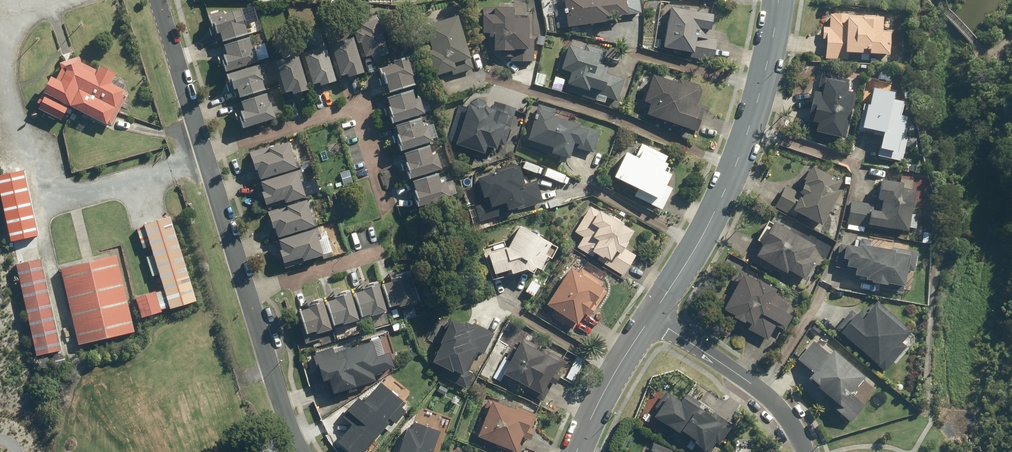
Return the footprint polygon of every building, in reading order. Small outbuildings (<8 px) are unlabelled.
[(555,28),(615,20),(614,16),(643,12),(642,0),(566,0),(567,8),(553,10),(555,28)] [(488,33),(488,49),(511,49),(511,62),(535,62),(535,17),(514,17),(514,7),(483,7),(483,33),(488,33)] [(716,13),(671,8),(666,49),(689,51),(689,58),(714,61),(717,38),(713,38),(716,13)] [(245,11),(209,22),(214,36),(221,34),(224,43),(252,34),(245,11)] [(460,14),(430,23),(438,51),(430,54),(436,75),(458,68),(460,74),(476,69),(460,14)] [(885,15),(827,14),(826,59),(848,60),(848,52),(864,53),(864,49),(871,49),(871,53),(891,54),(892,31),(885,31),(885,15)] [(383,22),(358,30),(366,56),(374,54),(375,57),(392,51),(383,22)] [(260,61),(270,58),(265,42),(255,45),(252,34),(224,43),(227,52),(220,54),(225,72),(260,61)] [(348,75),(349,78),(366,73),(356,36),(330,43),(340,77),(348,75)] [(611,74),(613,68),(601,64),(606,49),(572,38),(562,68),(572,72),(566,92),(601,104),(604,96),(618,101),(626,78),(611,74)] [(321,82),(322,86),(338,81),(327,44),(302,52),(312,85),(321,82)] [(293,90),(294,94),(310,89),(299,53),(271,61),(281,94),(293,90)] [(60,58),(36,111),(58,122),(64,110),(103,128),(122,86),(60,58)] [(387,93),(418,84),(411,58),(380,67),(387,93)] [(260,61),(225,72),(230,89),(237,87),(241,100),(270,91),(260,61)] [(851,78),(822,71),(808,135),(822,138),(823,131),(845,136),(855,91),(848,89),(851,78)] [(549,76),(539,72),(534,84),(545,88),(549,76)] [(650,102),(646,113),(695,129),(703,106),(695,103),(701,84),(676,75),(674,81),(654,74),(645,101),(650,102)] [(567,79),(554,75),(550,89),(563,93),(567,79)] [(896,91),(871,85),(867,103),(863,102),(857,128),(881,133),(876,157),(900,162),(911,115),(902,113),(904,105),(894,102),(896,91)] [(396,122),(427,113),(422,96),(416,98),(414,89),(388,96),(396,122)] [(241,100),(235,103),(243,129),(278,118),(270,91),(241,100)] [(457,100),(451,119),(455,144),(486,154),(489,145),(500,149),(514,107),(496,101),(493,108),(487,106),(488,101),(473,96),(470,105),(457,100)] [(597,140),(601,129),(555,113),(556,108),(541,103),(527,144),(571,159),(576,143),(585,146),(588,137),(597,140)] [(427,115),(396,124),(404,149),(435,140),(427,115)] [(260,180),(299,168),(291,140),(251,153),(260,180)] [(627,150),(614,175),(639,188),(634,197),(662,211),(674,187),(669,185),(675,173),(667,169),(673,158),(643,142),(636,155),(627,150)] [(412,177),(443,168),(438,152),(434,153),(432,144),(405,152),(412,177)] [(844,181),(813,164),(798,192),(786,185),(774,207),(799,222),(803,214),(823,225),(842,190),(840,189),(844,181)] [(520,166),(478,177),(486,204),(475,207),(479,221),(544,203),(539,182),(525,186),(520,166)] [(287,203),(323,192),(318,176),(304,181),(299,168),(260,180),(267,204),(286,199),(287,203)] [(421,207),(460,196),(454,178),(443,182),(440,172),(413,180),(421,207)] [(848,202),(845,223),(910,233),(917,189),(903,187),(904,181),(883,178),(879,206),(848,202)] [(309,199),(269,211),(277,238),(317,226),(309,199)] [(636,230),(592,204),(575,232),(584,237),(577,249),(624,277),(637,255),(625,248),(636,230)] [(817,244),(776,221),(769,217),(757,239),(763,243),(751,263),(772,275),(775,270),(786,276),(790,268),(806,277),(816,260),(810,257),(817,244)] [(172,313),(197,304),(169,220),(144,228),(172,313)] [(557,242),(521,224),(511,245),(491,251),(499,278),(524,271),(543,270),(557,242)] [(303,256),(304,261),(326,254),(317,226),(277,238),(285,262),(303,256)] [(913,252),(839,241),(835,267),(855,270),(854,278),(907,286),(913,252)] [(82,353),(135,340),(114,256),(61,269),(82,353)] [(41,362),(64,357),(40,261),(17,266),(41,362)] [(606,287),(572,265),(547,304),(553,308),(548,315),(573,331),(591,303),(595,305),(606,287)] [(779,290),(740,270),(731,287),(736,290),(725,310),(750,324),(748,329),(769,340),(776,326),(786,332),(794,316),(785,311),(789,304),(775,296),(779,290)] [(383,283),(390,307),(399,304),(400,307),(423,299),(418,285),(414,287),(410,274),(383,283)] [(542,285),(532,279),(525,292),(535,298),(542,285)] [(355,292),(363,316),(371,314),(371,316),(388,310),(380,284),(355,292)] [(157,291),(136,296),(141,317),(163,312),(157,291)] [(327,300),(334,325),(343,322),(344,324),(361,319),(355,301),(352,292),(327,300)] [(857,303),(836,327),(880,366),(911,330),(877,300),(867,311),(857,303)] [(298,309),(306,334),(317,330),(318,332),(333,328),(325,301),(298,309)] [(475,330),(452,318),(436,349),(439,351),(434,360),(443,365),(438,375),(467,389),(496,332),(479,324),(475,330)] [(522,391),(546,404),(564,373),(558,369),(563,359),(524,338),(511,361),(505,373),(526,385),(522,391)] [(867,377),(835,348),(830,352),(814,338),(797,357),(815,373),(811,378),(832,397),(827,402),(850,423),(867,405),(852,393),(867,377)] [(374,341),(335,352),(334,347),(315,353),(323,381),(331,379),(335,393),(377,381),(375,373),(396,367),(391,352),(378,355),(374,341)] [(505,373),(511,361),(504,357),(494,376),(501,380),(505,373)] [(352,424),(339,441),(352,451),(363,451),(375,436),(379,439),(391,424),(388,421),(405,401),(381,382),(365,401),(360,396),(344,417),(352,424)] [(670,392),(655,415),(679,431),(682,427),(697,437),(693,442),(705,450),(724,422),(701,406),(703,402),(687,391),(681,399),(670,392)] [(542,416),(488,396),(474,436),(518,451),(523,436),(533,440),(542,416)] [(441,431),(410,420),(399,451),(434,451),(441,431)]
